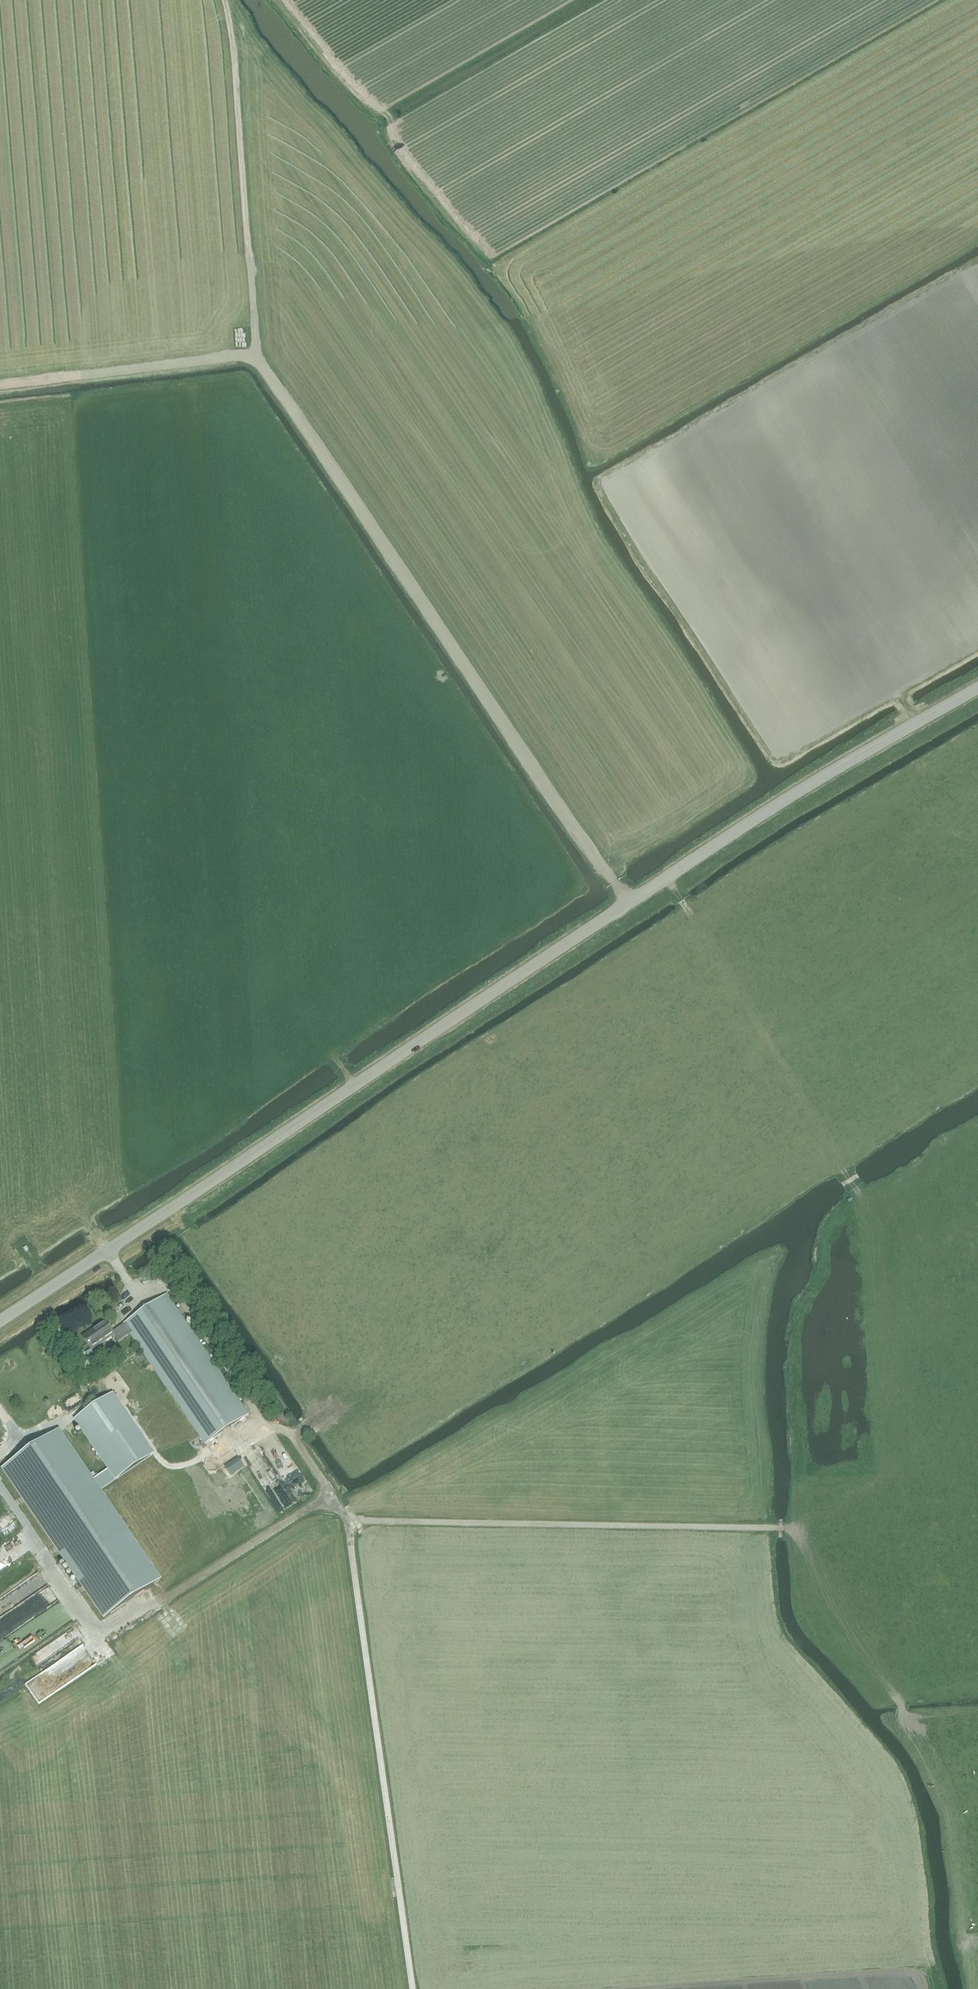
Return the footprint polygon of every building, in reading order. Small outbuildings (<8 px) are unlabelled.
[(119,1342),(131,1334),(206,1444),(249,1415),(167,1294),(124,1323),(124,1324),(113,1332),(106,1321),(83,1337),(92,1350),(114,1335),(119,1342)] [(153,1455),(112,1394),(75,1419),(109,1469),(92,1480),(99,1491),(153,1455)] [(58,1431),(4,1468),(105,1617),(160,1580),(99,1491),(92,1480),(58,1431)] [(304,1483),(295,1487),(298,1493),(306,1489),(304,1483)]
